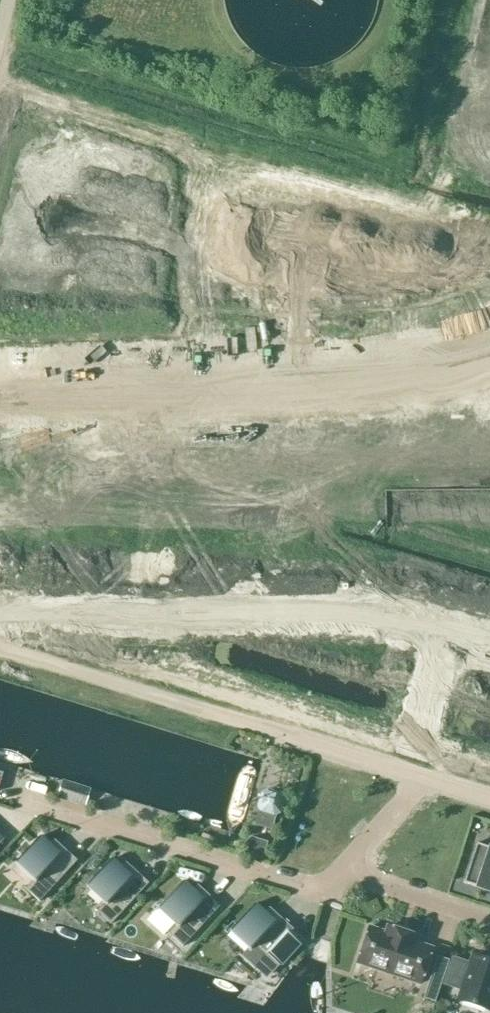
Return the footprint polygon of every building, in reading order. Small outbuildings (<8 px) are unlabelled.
[(65,753),(0,733),(0,760),(57,778),(65,753)] [(171,814),(179,788),(65,753),(57,778),(171,814)] [(263,761),(245,756),(225,819),(241,824),(263,761)] [(87,790),(59,782),(55,795),(82,804),(87,790)] [(258,806),(259,809),(255,824),(270,829),(275,814),(278,812),(282,800),(280,794),(267,790),(262,793),(258,806)] [(78,863),(64,849),(59,854),(39,836),(14,863),(33,880),(25,889),(41,903),(78,863)] [(476,843),(463,883),(489,892),(489,848),(476,843)] [(150,885),(136,872),(131,877),(111,859),(86,886),(105,903),(97,911),(113,926),(150,885)] [(222,908),(207,894),(202,899),(182,881),(158,908),(176,925),(168,934),(184,948),(222,908)] [(303,939),(279,917),(274,922),(254,904),(229,931),(248,948),(240,956),(256,971),(262,965),(271,973),(303,939)] [(356,963),(419,984),(431,948),(415,942),(417,937),(387,927),(385,932),(369,927),(356,963)] [(458,1000),(489,1010),(489,1007),(489,961),(473,955),(458,1000)] [(437,956),(430,979),(441,983),(449,960),(437,956)]
